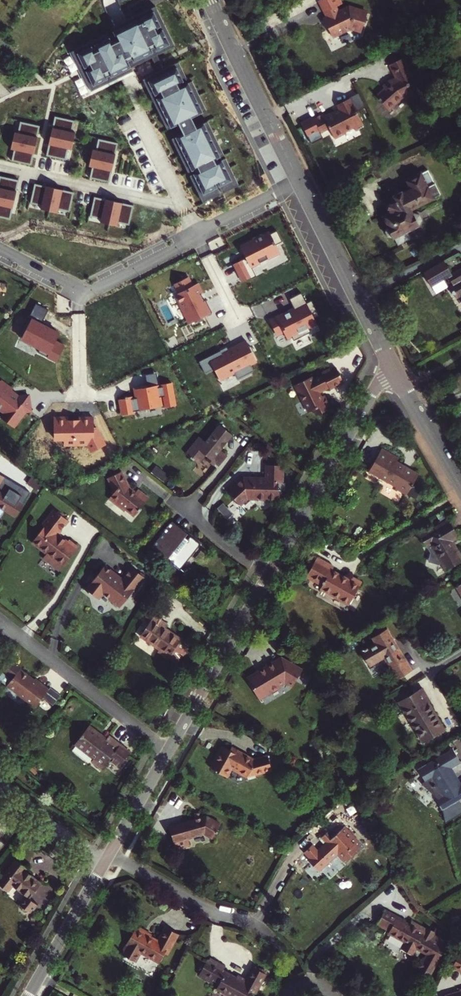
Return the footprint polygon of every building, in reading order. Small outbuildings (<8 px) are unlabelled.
[(353,28),(364,32),(370,14),(352,7),(340,13),(337,8),(344,4),(343,0),(323,0),(321,1),(327,13),(329,12),(332,17),(326,20),(335,37),(353,28)] [(133,71),(131,67),(175,46),(155,6),(111,28),(115,35),(110,38),(108,34),(72,51),(91,91),(133,71)] [(398,79),(392,82),(390,81),(383,89),(386,91),(378,101),(390,112),(401,99),(404,98),(406,100),(414,96),(406,80),(411,77),(403,60),(391,66),(398,79)] [(187,80),(179,62),(143,79),(167,130),(179,124),(183,133),(172,139),(188,172),(192,171),(193,174),(189,175),(203,203),(220,194),(218,189),(220,188),(222,193),(239,185),(225,158),(222,160),(220,157),(224,155),(208,121),(196,127),(192,118),(206,111),(192,81),(185,84),(184,81),(187,80)] [(351,99),(337,106),(340,111),(335,113),(334,110),(323,116),(322,114),(312,119),(322,139),(331,134),(334,139),(346,133),(345,131),(354,127),(356,132),(364,127),(351,99)] [(68,149),(72,149),(75,132),(72,131),(75,120),(55,116),(46,156),(66,160),(68,149)] [(14,132),(11,149),(14,150),(11,161),(31,165),(40,126),(20,122),(18,133),(14,132)] [(92,149),(88,166),(92,167),(89,178),(109,182),(117,143),(98,139),(95,150),(92,149)] [(422,171),(407,179),(411,187),(403,191),(399,190),(395,192),(394,198),(396,201),(392,203),(390,210),(391,213),(385,217),(390,226),(388,227),(386,232),(388,236),(395,237),(399,244),(411,238),(407,230),(420,224),(422,217),(420,214),(415,212),(413,208),(442,193),(437,182),(429,186),(422,171)] [(10,219),(19,180),(0,176),(0,217),(10,219)] [(40,209),(58,213),(58,210),(69,212),(74,193),(34,184),(30,203),(41,206),(40,209)] [(100,222),(117,226),(118,223),(129,225),(134,206),(94,197),(90,216),(101,219),(100,222)] [(283,241),(276,229),(244,246),(249,255),(232,264),(241,283),(255,276),(251,267),(280,252),(276,245),(283,241)] [(445,275),(450,284),(447,286),(454,299),(460,295),(460,296),(460,266),(445,275)] [(213,314),(198,285),(195,287),(189,275),(167,287),(187,327),(213,314)] [(285,315),(284,314),(269,321),(276,334),(283,331),(287,339),(299,333),(301,337),(311,332),(309,328),(317,324),(314,318),(319,315),(311,300),(306,303),(301,293),(290,299),(296,312),(292,314),(289,313),(285,315)] [(48,310),(36,303),(28,318),(31,319),(21,339),(40,348),(38,352),(56,361),(65,346),(55,341),(59,333),(44,326),(45,323),(42,321),(48,310)] [(220,351),(199,362),(205,373),(214,369),(219,380),(234,372),(238,379),(254,371),(250,364),(258,360),(251,346),(249,347),(246,341),(226,352),(226,353),(222,355),(220,351)] [(329,370),(322,374),(324,377),(313,382),(311,378),(295,385),(307,413),(313,410),(315,416),(326,411),(325,408),(328,407),(323,396),(320,398),(317,391),(327,386),(328,389),(343,382),(337,369),(330,372),(329,370)] [(5,412),(1,417),(13,426),(25,410),(30,410),(27,394),(16,397),(10,392),(12,389),(0,380),(0,408),(5,412)] [(176,403),(171,383),(136,390),(137,395),(118,399),(121,415),(176,403)] [(104,445),(92,417),(52,418),(53,441),(62,441),(63,446),(88,445),(90,451),(104,445)] [(221,425),(207,442),(200,436),(187,453),(199,463),(206,455),(219,467),(228,456),(222,450),(234,435),(221,425)] [(397,457),(381,447),(367,470),(395,486),(394,488),(406,495),(418,474),(395,461),(397,457)] [(266,478),(244,477),(241,479),(242,480),(228,490),(239,504),(247,498),(278,500),(279,484),(281,484),(282,467),(267,466),(266,478)] [(135,490),(129,485),(121,469),(108,475),(113,484),(110,489),(111,490),(105,499),(121,511),(122,510),(131,517),(148,495),(137,487),(135,490)] [(21,505),(0,492),(0,509),(14,517),(21,505)] [(222,504),(216,518),(228,523),(234,508),(222,504)] [(41,555),(38,559),(55,572),(73,549),(53,536),(63,522),(48,511),(37,526),(39,527),(27,544),(41,555)] [(455,535),(446,518),(418,534),(424,544),(428,542),(444,568),(460,558),(449,539),(455,535)] [(169,558),(170,557),(180,564),(199,541),(189,534),(186,537),(183,535),(186,531),(172,519),(152,544),(169,558)] [(334,566),(318,557),(307,576),(322,585),(320,589),(349,605),(362,583),(351,577),(350,580),(332,570),(334,566)] [(81,589),(84,592),(85,594),(87,594),(93,599),(98,592),(108,600),(109,604),(113,608),(116,606),(132,588),(133,589),(141,579),(129,569),(119,581),(116,579),(113,580),(107,576),(107,571),(101,566),(81,589)] [(155,651),(173,663),(179,654),(181,655),(186,648),(176,641),(178,639),(161,628),(164,623),(146,612),(141,619),(146,622),(137,635),(157,649),(155,651)] [(359,650),(366,663),(382,653),(394,676),(409,668),(401,653),(399,654),(391,640),(393,639),(385,626),(370,634),(374,641),(365,646),(364,644),(359,650)] [(399,654),(401,653),(393,639),(391,640),(399,654)] [(302,669),(280,656),(265,664),(266,666),(246,677),(258,699),(280,687),(279,685),(284,682),(288,684),(293,676),(297,678),(302,669)] [(9,662),(0,674),(0,684),(30,708),(47,690),(36,681),(34,682),(9,662)] [(292,686),(297,678),(293,676),(288,684),(292,686)] [(421,739),(441,728),(426,700),(428,699),(420,685),(397,699),(421,739)] [(124,774),(135,759),(114,743),(111,747),(94,733),(79,752),(98,767),(96,770),(106,778),(115,768),(124,774)] [(218,749),(261,773),(269,771),(266,757),(253,760),(231,747),(229,750),(221,746),(218,749)] [(450,747),(416,767),(423,779),(430,775),(439,792),(433,796),(440,808),(460,796),(460,780),(458,782),(448,765),(457,759),(450,747)] [(217,755),(211,767),(226,776),(231,768),(246,777),(261,773),(218,749),(216,754),(217,755)] [(169,826),(176,850),(189,845),(187,838),(204,834),(212,838),(220,823),(206,816),(169,826)] [(312,844),(303,852),(309,858),(307,859),(318,871),(337,854),(343,861),(359,847),(355,843),(358,840),(345,825),(339,830),(338,829),(331,834),(325,828),(318,834),(325,842),(317,849),(312,844)] [(0,878),(0,885),(9,892),(13,887),(29,899),(41,883),(25,871),(27,869),(14,859),(0,878)] [(401,948),(413,955),(418,947),(431,955),(429,959),(435,962),(446,942),(434,935),(436,933),(426,927),(425,928),(419,924),(416,929),(409,925),(404,921),(404,920),(385,910),(377,924),(389,931),(387,934),(405,943),(401,948)] [(416,929),(419,924),(412,920),(409,925),(416,929)] [(127,946),(124,952),(122,956),(135,963),(140,954),(159,964),(165,954),(167,949),(170,950),(179,935),(164,927),(156,940),(150,937),(151,935),(138,927),(137,929),(135,928),(126,945),(127,946)] [(459,954),(452,966),(460,972),(460,955),(459,954)] [(242,978),(241,980),(236,977),(226,971),(228,968),(212,959),(211,961),(209,960),(201,975),(213,982),(214,980),(219,982),(216,988),(230,995),(250,995),(252,992),(255,994),(266,974),(253,967),(246,980),(242,978)]
